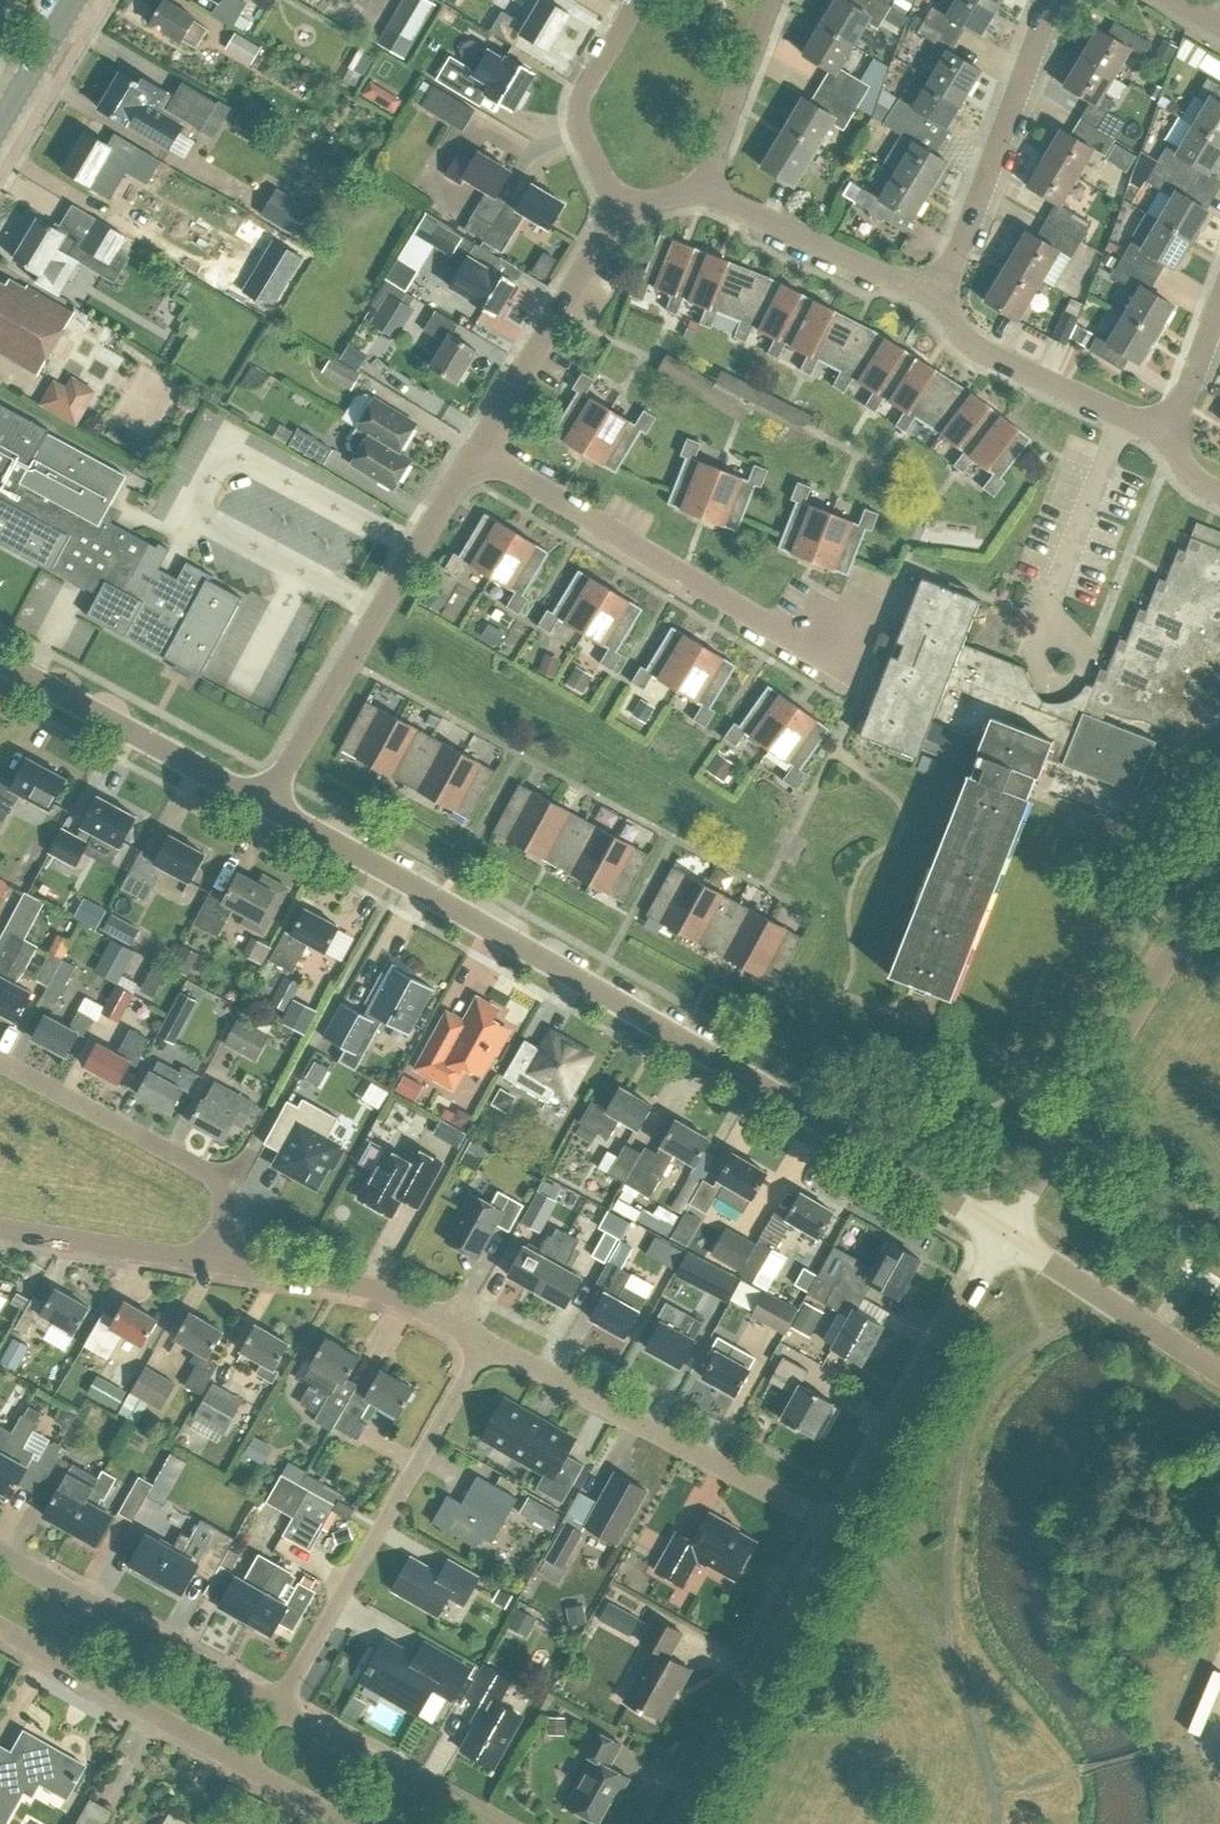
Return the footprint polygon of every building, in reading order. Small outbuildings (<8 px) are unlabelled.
[(197,48),(209,29),(195,21),(197,19),(165,0),(151,23),(183,42),(184,40),(197,48)] [(235,25),(247,4),(241,0),(221,0),(214,12),(235,25)] [(427,0),(404,0),(388,28),(415,44),(437,6),(427,0)] [(514,46),(522,35),(550,52),(572,15),(547,0),(542,0),(526,27),(503,12),(497,21),(474,7),(467,18),(514,46)] [(892,7),(880,0),(850,0),(848,3),(843,0),(838,0),(822,26),(856,46),(869,23),(879,29),(884,19),(900,28),(903,23),(905,24),(909,17),(892,7)] [(926,20),(957,38),(964,26),(981,36),(998,7),(986,0),(957,0),(947,16),(934,8),(933,10),(921,3),(916,12),(927,19),(926,20)] [(949,51),(957,38),(926,20),(918,34),(948,52),(932,80),(964,99),(982,71),(949,51)] [(1144,57),(1152,44),(1115,22),(1107,35),(1099,30),(1081,58),(1115,78),(1132,50),(1144,57)] [(842,69),(856,46),(822,26),(805,55),(833,71),(824,87),(859,107),(871,86),(842,69)] [(262,48),(236,33),(226,50),(252,65),(262,48)] [(1171,60),(1178,47),(1165,39),(1158,52),(1171,60)] [(346,77),(357,83),(374,52),(363,46),(346,77)] [(451,59),(438,81),(479,106),(486,95),(514,112),(536,75),(507,58),(506,60),(491,52),(477,75),(451,59)] [(1098,105),(1115,78),(1081,58),(1064,86),(1091,102),(1080,119),(1116,141),(1127,123),(1098,105)] [(121,71),(99,107),(127,124),(127,123),(170,149),(180,132),(189,138),(196,126),(201,129),(218,103),(183,82),(175,96),(137,73),(133,79),(121,71)] [(1194,126),(1219,141),(1219,85),(1208,78),(1197,96),(1208,103),(1194,126)] [(947,128),(964,99),(932,80),(915,108),(899,99),(892,111),(923,130),(931,118),(947,128)] [(384,107),(391,94),(372,82),(364,95),(384,107)] [(1155,100),(1162,88),(1154,84),(1147,95),(1155,100)] [(476,110),(435,86),(422,106),(463,131),(476,110)] [(820,147),(834,124),(845,131),(859,107),(824,87),(813,104),(804,99),(787,127),(820,147)] [(916,142),(923,130),(892,111),(884,124),(915,143),(898,172),(931,191),(949,162),(916,142)] [(1106,157),(1116,141),(1080,119),(1071,134),(1062,129),(1044,158),(1077,178),(1095,150),(1106,157)] [(1219,159),(1219,141),(1194,126),(1180,149),(1170,144),(1159,163),(1193,184),(1202,170),(1211,175),(1219,159)] [(797,186),(812,160),(820,147),(787,127),(764,167),(797,186)] [(147,184),(161,159),(117,133),(109,145),(87,131),(63,170),(91,186),(107,160),(147,184)] [(488,193),(467,229),(485,240),(507,203),(497,197),(512,172),(478,152),(473,161),(459,153),(446,176),(461,184),(464,179),(488,193)] [(1120,167),(1133,166),(1133,152),(1119,152),(1120,167)] [(1061,206),(1077,178),(1044,158),(1027,186),(1057,204),(1047,221),(1082,243),(1093,226),(1061,206)] [(1185,198),(1193,184),(1159,163),(1147,183),(1173,199),(1160,221),(1193,241),(1210,213),(1185,198)] [(914,220),(931,191),(898,172),(881,200),(864,190),(857,203),(888,221),(896,209),(914,220)] [(520,210),(507,203),(485,240),(484,242),(504,254),(527,216),(550,230),(565,205),(534,186),(520,210)] [(261,215),(295,235),(311,209),(278,188),(261,215)] [(1141,208),(1148,197),(1136,190),(1129,201),(1141,208)] [(38,219),(25,241),(22,239),(12,255),(16,257),(15,259),(33,270),(28,277),(61,296),(81,262),(115,282),(130,256),(121,251),(129,237),(74,204),(61,227),(57,224),(54,229),(38,219)] [(475,247),(437,224),(425,217),(417,230),(437,243),(435,247),(464,265),(450,288),(471,301),(470,302),(497,318),(517,284),(492,269),(499,258),(476,244),(475,247)] [(1073,258),(1082,243),(1047,221),(1037,237),(1028,231),(1010,260),(1043,280),(1061,251),(1073,258)] [(1176,271),(1193,241),(1160,221),(1145,245),(1136,239),(1124,258),(1159,278),(1166,265),(1176,271)] [(1124,253),(1133,238),(1119,229),(1110,245),(1124,253)] [(661,235),(643,281),(637,279),(630,297),(644,302),(650,286),(673,295),(677,297),(696,249),(661,235)] [(273,309),(304,257),(276,240),(244,292),(273,309)] [(730,262),(696,249),(677,297),(673,295),(666,311),(678,316),(684,300),(707,309),(711,311),(730,262)] [(1150,292),(1159,278),(1124,258),(1113,277),(1138,292),(1124,316),(1158,336),(1176,308),(1150,292)] [(419,271),(419,270),(400,259),(387,280),(407,292),(419,271)] [(1018,321),(1043,280),(1010,260),(985,301),(1018,321)] [(771,278),(730,262),(711,311),(707,309),(700,325),(712,329),(718,314),(741,323),(750,327),(771,278)] [(779,341),(804,295),(771,278),(750,327),(741,323),(735,338),(746,344),(754,329),(776,340),(779,341)] [(74,314),(29,288),(27,291),(10,281),(7,287),(0,283),(0,352),(38,374),(74,314)] [(410,306),(415,298),(394,285),(389,294),(410,306)] [(410,306),(389,294),(388,293),(369,325),(397,341),(415,309),(410,306)] [(812,358),(837,312),(804,295),(779,341),(776,340),(768,355),(779,360),(787,345),(808,356),(812,358)] [(458,383),(477,352),(453,337),(460,325),(437,311),(425,330),(447,343),(432,367),(458,383)] [(845,375),(874,331),(837,312),(812,358),(808,356),(800,371),(812,377),(820,362),(841,373),(845,375)] [(1079,319),(1065,313),(1053,339),(1067,346),(1079,319)] [(1142,365),(1158,336),(1124,316),(1111,339),(1101,333),(1090,351),(1124,371),(1131,359),(1142,365)] [(694,341),(698,331),(688,328),(684,337),(694,341)] [(1085,347),(1093,334),(1084,328),(1076,341),(1085,347)] [(877,395),(906,351),(874,331),(845,375),(841,373),(833,387),(845,394),(854,380),(874,394),(877,395)] [(613,347),(609,357),(622,363),(626,353),(613,347)] [(909,415),(938,371),(906,351),(877,395),(874,394),(865,407),(876,414),(885,400),(905,413),(909,415)] [(323,372),(352,390),(362,375),(332,356),(323,372)] [(941,437),(973,393),(938,371),(909,415),(905,413),(896,427),(906,434),(916,419),(941,437)] [(584,454),(611,410),(586,395),(595,381),(583,373),(573,389),(578,392),(552,435),(584,454)] [(40,404),(77,426),(98,390),(73,376),(67,386),(55,379),(40,404)] [(217,406),(226,392),(218,387),(209,401),(217,406)] [(971,458),(1003,416),(973,393),(941,437),(964,453),(954,467),(964,474),(974,461),(971,458)] [(356,397),(343,418),(358,427),(357,428),(358,429),(399,453),(417,424),(367,394),(356,397)] [(52,571),(54,567),(77,579),(74,584),(86,591),(89,585),(101,592),(88,615),(200,676),(243,596),(212,579),(214,575),(187,560),(173,587),(154,577),(170,548),(160,542),(158,544),(105,515),(127,473),(48,431),(50,429),(0,402),(0,542),(52,571)] [(248,423),(251,418),(233,408),(230,413),(248,423)] [(616,474),(642,432),(647,435),(657,418),(645,411),(636,426),(611,410),(584,454),(616,474)] [(1033,439),(1003,416),(971,458),(974,461),(993,476),(983,489),(995,498),(1007,482),(1002,479),(1033,439)] [(299,429),(290,444),(324,464),(333,450),(299,429)] [(358,429),(350,442),(353,451),(359,455),(353,465),(394,490),(412,461),(399,453),(358,429)] [(703,519),(722,471),(695,460),(701,444),(688,438),(680,456),(686,459),(668,505),(703,519)] [(748,481),(722,471),(703,519),(738,533),(756,487),(761,489),(769,471),(755,465),(748,481)] [(832,515),(805,504),(812,488),(798,483),(791,501),(796,503),(778,549),(813,563),(832,515)] [(872,533),(879,515),(865,510),(859,525),(832,515),(813,563),(848,577),(866,531),(872,533)] [(490,578),(517,533),(485,514),(459,556),(454,553),(444,570),(457,577),(466,563),(490,578)] [(1192,538),(1219,549),(1219,532),(1198,523),(1192,538)] [(550,553),(517,533),(490,578),(515,593),(506,607),(519,615),(529,599),(524,596),(550,553)] [(1219,570),(1219,549),(1192,538),(1186,552),(1180,549),(1172,569),(1218,587),(1219,583),(1219,573),(1219,570)] [(1199,603),(1202,595),(1213,600),(1218,587),(1172,569),(1167,581),(1160,579),(1153,598),(1199,616),(1204,604),(1199,603)] [(584,635),(611,590),(579,571),(553,613),(548,610),(538,626),(551,634),(559,620),(584,635)] [(1104,721),(1107,712),(1123,718),(1128,719),(1134,720),(1139,720),(1145,721),(1171,731),(1175,733),(1178,726),(1174,724),(1179,711),(1184,699),(1188,701),(1191,693),(1186,692),(1192,678),(1196,666),(1201,668),(1204,661),(1199,659),(1205,645),(1209,634),(1214,635),(1217,628),(1212,627),(1218,613),(1219,607),(1219,583),(1218,587),(1213,600),(1202,595),(1199,603),(1204,604),(1199,616),(1194,630),(1182,625),(1180,632),(1184,634),(1179,646),(1174,660),(1163,655),(1160,662),(1164,664),(1160,676),(1154,689),(1143,685),(1140,692),(1145,694),(1140,706),(1114,695),(1111,701),(1092,693),(1087,691),(1085,694),(1082,697),(1079,699),(1076,701),(1073,703),(1069,705),(1065,706),(1061,717),(1005,695),(1017,667),(963,646),(981,600),(923,577),(897,643),(880,636),(874,651),(891,658),(866,721),(860,737),(918,760),(921,750),(974,771),(971,777),(968,776),(890,975),(953,1000),(1025,814),(1048,756),(1064,762),(1062,765),(1137,794),(1157,742),(1104,721)] [(437,612),(450,596),(437,586),(425,602),(437,612)] [(617,652),(643,610),(611,590),(584,635),(608,650),(600,664),(612,672),(622,655),(617,652)] [(1180,632),(1182,625),(1194,630),(1199,616),(1153,598),(1147,611),(1140,609),(1133,628),(1179,646),(1184,634),(1180,632)] [(1218,613),(1212,627),(1217,628),(1214,635),(1209,634),(1205,645),(1219,652),(1219,614),(1218,613)] [(678,689),(704,647),(672,628),(646,670),(641,667),(631,683),(644,691),(654,674),(678,689)] [(1160,662),(1163,655),(1174,660),(1179,646),(1133,628),(1128,641),(1121,639),(1113,657),(1160,676),(1164,664),(1160,662)] [(1205,645),(1199,659),(1204,661),(1201,668),(1196,666),(1192,678),(1219,689),(1219,652),(1205,645)] [(710,709),(736,667),(704,647),(678,689),(703,704),(693,720),(706,728),(715,712),(710,709)] [(554,678),(560,662),(544,657),(539,673),(554,678)] [(1140,692),(1143,685),(1154,689),(1160,676),(1113,657),(1108,671),(1101,668),(1094,687),(1114,695),(1140,706),(1145,694),(1140,692)] [(583,693),(591,680),(574,670),(566,683),(583,693)] [(1192,678),(1186,692),(1191,693),(1188,701),(1184,699),(1179,711),(1219,726),(1219,723),(1219,689),(1192,678)] [(770,749),(799,708),(768,686),(739,727),(734,724),(723,739),(736,747),(746,732),(770,749)] [(1094,687),(1092,693),(1111,701),(1114,695),(1094,687)] [(373,766),(399,718),(366,700),(340,748),(373,766)] [(646,724),(653,712),(639,704),(632,715),(646,724)] [(829,730),(799,708),(770,749),(793,765),(782,781),(794,789),(805,774),(800,771),(829,730)] [(1219,726),(1179,711),(1174,724),(1178,726),(1175,733),(1171,731),(1165,746),(1205,761),(1210,747),(1217,750),(1219,743),(1219,727),(1219,726)] [(405,783),(430,735),(399,718),(373,766),(405,783)] [(437,801),(462,752),(430,735),(405,783),(437,801)] [(496,771),(462,752),(437,801),(470,819),(496,771)] [(21,794),(50,810),(67,779),(27,758),(15,779),(1,772),(0,773),(0,808),(10,814),(21,794)] [(724,782),(733,770),(716,758),(708,770),(724,782)] [(526,849),(552,801),(520,783),(494,831),(526,849)] [(75,866),(92,833),(119,847),(136,816),(98,796),(76,836),(61,828),(48,851),(75,866)] [(559,866),(585,818),(552,801),(526,849),(559,866)] [(617,836),(585,818),(559,866),(591,884),(617,836)] [(122,885),(147,899),(164,867),(190,881),(205,853),(170,835),(157,859),(140,850),(122,885)] [(650,854),(617,836),(591,884),(623,902),(650,854)] [(680,932),(706,884),(673,867),(647,914),(680,932)] [(226,896),(211,888),(194,922),(219,935),(232,909),(245,916),(243,920),(265,932),(272,918),(289,888),(263,874),(258,882),(239,872),(226,896)] [(712,950),(738,902),(706,884),(680,932),(712,950)] [(97,929),(107,910),(85,898),(75,917),(97,929)] [(770,919),(738,902),(712,950),(744,967),(770,919)] [(289,977),(308,942),(326,951),(339,926),(306,908),(292,933),(287,930),(267,966),(289,977)] [(803,937),(770,919),(744,967),(776,985),(803,937)] [(27,938),(13,931),(0,957),(0,988),(27,938)] [(62,959),(72,941),(60,934),(50,953),(62,959)] [(33,992),(18,984),(39,945),(27,938),(0,988),(0,1013),(17,1022),(33,992)] [(262,964),(270,947),(252,938),(243,954),(262,964)] [(123,975),(135,952),(112,939),(95,971),(118,983),(123,975)] [(182,945),(170,966),(188,976),(200,955),(182,945)] [(37,978),(50,985),(62,959),(50,953),(37,978)] [(76,967),(62,959),(50,985),(43,997),(57,1004),(76,967)] [(409,1034),(434,989),(408,974),(410,971),(393,961),(364,1014),(341,1002),(322,1036),(345,1048),(338,1061),(356,1070),(383,1020),(409,1034)] [(144,990),(159,997),(171,968),(156,962),(144,990)] [(306,1034),(318,1011),(294,998),(301,985),(285,977),(271,1002),(287,1011),(282,1022),(306,1034)] [(119,1022),(134,994),(117,985),(102,1012),(119,1022)] [(186,1023),(198,1001),(182,993),(171,1015),(183,1021),(186,1023)] [(490,1024),(498,1008),(477,997),(458,1031),(441,1022),(416,1068),(444,1083),(451,1071),(466,1066),(482,1075),(495,1051),(497,1052),(507,1034),(490,1024)] [(83,1036),(93,1017),(79,1010),(69,1028),(47,1015),(34,1038),(66,1056),(78,1033),(83,1036)] [(225,1044),(256,1061),(271,1035),(240,1017),(225,1044)] [(118,1054),(100,1044),(87,1067),(119,1084),(131,1062),(136,1065),(150,1039),(131,1029),(118,1054)] [(568,1094),(591,1055),(552,1032),(542,1049),(525,1039),(504,1076),(547,1102),(556,1087),(568,1094)] [(188,1093),(199,1074),(184,1066),(182,1071),(159,1058),(151,1072),(138,1094),(170,1112),(183,1090),(188,1093)] [(416,1101),(425,1085),(405,1074),(396,1090),(416,1101)] [(245,1127),(257,1103),(215,1080),(192,1123),(223,1140),(233,1121),(245,1127)] [(372,1082),(365,1098),(382,1106),(389,1090),(372,1082)] [(638,1130),(653,1106),(620,1086),(607,1109),(592,1100),(579,1121),(582,1123),(599,1133),(608,1138),(620,1119),(638,1130)] [(508,1114),(518,1097),(501,1088),(492,1105),(508,1114)] [(330,1165),(334,1167),(344,1151),(339,1148),(341,1145),(328,1138),(339,1118),(303,1098),(299,1106),(288,1100),(265,1143),(282,1152),(275,1165),(318,1188),(330,1165)] [(467,1134),(441,1119),(433,1134),(459,1148),(467,1134)] [(695,1164),(710,1138),(676,1119),(657,1152),(647,1146),(626,1182),(649,1196),(669,1162),(663,1159),(668,1149),(695,1164)] [(592,1143),(599,1133),(582,1123),(576,1133),(592,1143)] [(472,1140),(460,1162),(478,1171),(489,1150),(472,1140)] [(608,1172),(624,1181),(641,1151),(625,1142),(608,1172)] [(387,1149),(360,1198),(392,1215),(401,1199),(418,1208),(426,1193),(443,1163),(413,1146),(406,1159),(387,1149)] [(744,1211),(767,1172),(733,1152),(714,1185),(704,1179),(690,1203),(706,1212),(716,1195),(744,1211)] [(473,1193),(446,1241),(477,1258),(496,1224),(510,1231),(524,1205),(499,1190),(491,1204),(473,1193)] [(541,1233),(558,1201),(539,1191),(522,1222),(541,1233)] [(819,1237),(834,1212),(812,1199),(801,1193),(782,1224),(772,1218),(759,1239),(760,1240),(757,1244),(741,1271),(739,1274),(767,1290),(773,1280),(761,1273),(774,1249),(791,1221),(812,1233),(819,1237)] [(572,1255),(576,1249),(580,1241),(557,1228),(552,1236),(548,1233),(537,1252),(525,1246),(509,1275),(538,1291),(561,1249),(572,1255)] [(741,1271),(757,1244),(729,1229),(714,1256),(741,1271)] [(619,1237),(606,1230),(592,1255),(605,1263),(619,1237)] [(851,1256),(835,1284),(862,1300),(871,1283),(898,1298),(920,1259),(888,1241),(872,1268),(851,1256)] [(581,1252),(576,1249),(572,1255),(561,1249),(538,1291),(565,1306),(582,1277),(580,1276),(582,1271),(574,1266),(581,1252)] [(609,1260),(594,1286),(605,1292),(591,1318),(625,1337),(647,1297),(626,1285),(632,1273),(622,1268),(610,1261),(609,1260)] [(862,1300),(835,1284),(818,1275),(807,1294),(848,1317),(831,1347),(862,1365),(884,1326),(856,1310),(862,1300)] [(74,1334),(90,1308),(56,1288),(41,1313),(29,1306),(15,1329),(25,1335),(32,1323),(46,1332),(52,1321),(74,1334)] [(17,1291),(12,1301),(24,1308),(29,1298),(17,1291)] [(766,1291),(752,1316),(785,1334),(799,1308),(766,1291)] [(143,1345),(158,1319),(125,1301),(111,1326),(100,1320),(85,1346),(110,1360),(124,1334),(143,1345)] [(811,1337),(825,1313),(806,1302),(792,1327),(811,1337)] [(683,1310),(679,1318),(663,1309),(657,1319),(661,1321),(646,1348),(680,1366),(695,1340),(694,1340),(703,1321),(683,1310)] [(209,1356),(224,1331),(191,1312),(176,1338),(197,1350),(191,1360),(197,1364),(186,1385),(202,1394),(218,1365),(212,1361),(213,1359),(209,1356)] [(275,1369),(290,1344),(256,1324),(241,1350),(263,1363),(257,1373),(273,1383),(280,1372),(275,1369)] [(18,1368),(32,1343),(16,1335),(3,1360),(18,1368)] [(327,1338),(314,1358),(309,1355),(296,1377),(328,1396),(314,1421),(332,1431),(335,1425),(356,1388),(346,1382),(360,1358),(327,1338)] [(755,1358),(735,1347),(719,1338),(713,1348),(717,1351),(702,1376),(735,1396),(751,1370),(749,1368),(755,1358)] [(781,1420),(812,1436),(814,1437),(832,1403),(800,1386),(808,1371),(783,1358),(770,1382),(794,1395),(781,1420)] [(137,1373),(118,1362),(98,1399),(116,1410),(137,1373)] [(176,1383),(146,1365),(131,1392),(161,1410),(176,1383)] [(400,1415),(416,1389),(382,1369),(367,1394),(356,1388),(335,1425),(359,1438),(367,1423),(360,1419),(373,1399),(400,1415)] [(194,1418),(224,1436),(244,1400),(214,1383),(194,1418)] [(545,1472),(537,1487),(563,1502),(585,1464),(568,1455),(577,1439),(544,1421),(503,1397),(499,1404),(484,1431),(481,1436),(498,1446),(514,1454),(524,1460),(545,1472)] [(68,1431),(77,1413),(62,1406),(55,1421),(62,1425),(61,1427),(68,1431)] [(14,1431),(0,1456),(0,1498),(7,1502),(10,1497),(11,1497),(33,1458),(19,1451),(22,1446),(25,1448),(39,1424),(24,1415),(14,1431)] [(14,1431),(0,1423),(0,1456),(14,1431)] [(261,1468),(274,1446),(255,1435),(242,1457),(261,1468)] [(47,1447),(57,1454),(63,1444),(57,1441),(49,1444),(47,1447)] [(70,1530),(98,1478),(74,1464),(45,1516),(70,1530)] [(97,1545),(113,1515),(100,1508),(117,1477),(103,1469),(98,1478),(70,1530),(97,1545)] [(617,1544),(647,1490),(615,1472),(585,1525),(617,1544)] [(281,1510),(297,1482),(282,1474),(266,1501),(281,1510)] [(461,1502),(448,1494),(432,1522),(476,1547),(482,1537),(492,1543),(518,1498),(477,1475),(461,1502)] [(154,1484),(140,1476),(119,1512),(133,1520),(143,1504),(154,1484)] [(220,1478),(216,1489),(229,1493),(232,1481),(220,1478)] [(294,1517),(310,1489),(297,1482),(281,1510),(294,1517)] [(307,1525),(323,1496),(310,1489),(294,1517),(284,1534),(297,1542),(307,1525)] [(335,1508),(337,1504),(323,1496),(307,1525),(321,1533),(335,1508)] [(350,1517),(355,1507),(340,1499),(337,1504),(335,1508),(350,1517)] [(153,1509),(143,1504),(133,1520),(143,1526),(153,1509)] [(552,1530),(561,1514),(548,1507),(539,1523),(552,1530)] [(709,1559),(738,1575),(757,1541),(728,1525),(730,1523),(710,1512),(694,1541),(677,1532),(655,1570),(684,1586),(698,1561),(706,1565),(709,1559)] [(563,1567),(582,1532),(566,1523),(547,1558),(563,1567)] [(350,1524),(339,1528),(343,1540),(354,1537),(350,1524)] [(211,1580),(220,1565),(230,1547),(236,1537),(219,1527),(198,1563),(184,1556),(194,1537),(182,1530),(172,1549),(147,1535),(130,1565),(135,1567),(133,1572),(153,1583),(155,1584),(158,1580),(182,1594),(195,1571),(211,1580)] [(241,1553),(230,1547),(220,1565),(231,1571),(241,1553)] [(246,1619),(279,1563),(259,1552),(243,1580),(235,1576),(220,1605),(246,1619)] [(463,1604),(479,1577),(449,1560),(441,1574),(411,1557),(393,1589),(438,1615),(449,1596),(463,1604)] [(301,1582),(288,1604),(278,1599),(293,1571),(279,1563),(246,1619),(273,1634),(280,1621),(294,1628),(316,1590),(301,1582)] [(505,1608),(512,1596),(499,1588),(492,1601),(505,1608)] [(612,1626),(622,1609),(609,1602),(600,1619),(612,1626)] [(570,1626),(587,1623),(584,1604),(567,1607),(570,1626)] [(527,1636),(536,1619),(518,1609),(509,1626),(527,1636)] [(548,1635),(555,1623),(542,1616),(536,1628),(548,1635)] [(643,1708),(660,1718),(678,1687),(680,1688),(691,1669),(668,1656),(682,1632),(655,1617),(641,1642),(653,1649),(624,1700),(638,1708),(637,1709),(642,1711),(643,1708)] [(451,1699),(469,1668),(426,1642),(417,1656),(386,1638),(361,1681),(418,1714),(432,1688),(451,1699)] [(499,1703),(512,1680),(484,1664),(481,1669),(476,1680),(466,1696),(484,1706),(461,1749),(494,1768),(523,1717),(499,1703)] [(470,1677),(476,1680),(481,1669),(476,1666),(470,1677)] [(550,1734),(566,1734),(565,1716),(549,1716),(550,1734)] [(630,1777),(609,1766),(622,1744),(593,1728),(580,1751),(592,1758),(566,1805),(598,1822),(615,1792),(620,1795),(630,1777)] [(82,1765),(21,1730),(0,1766),(0,1819),(19,1786),(27,1790),(35,1775),(66,1793),(82,1765)] [(167,1815),(161,1823),(183,1823),(167,1815)]
